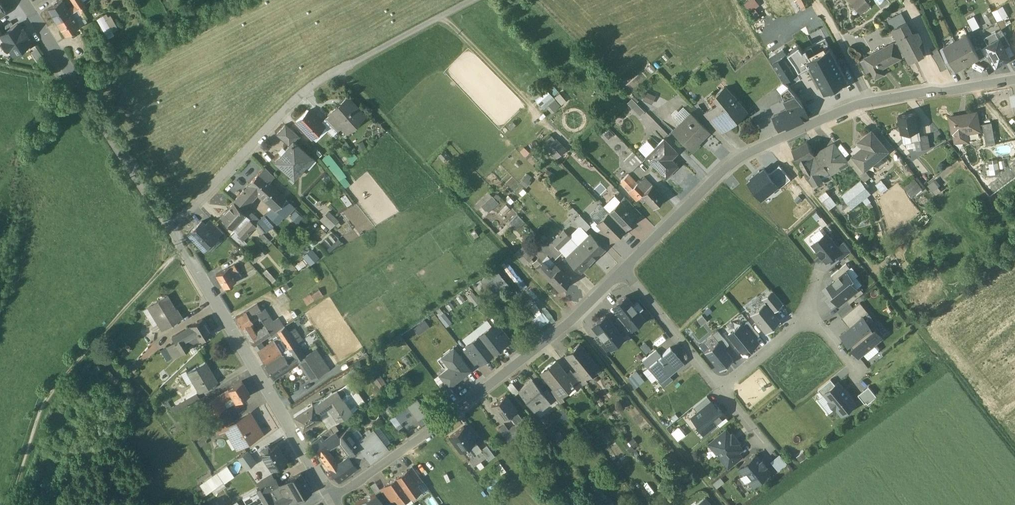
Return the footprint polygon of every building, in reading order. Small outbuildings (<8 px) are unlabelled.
[(48,16),(57,30),(71,21),(78,17),(84,13),(76,0),(74,0),(68,3),(74,12),(68,16),(62,7),(48,16)] [(84,13),(92,8),(87,0),(76,0),(84,13)] [(793,17),(805,12),(800,0),(785,0),(793,17)] [(848,6),(852,10),(854,8),(861,2),(860,0),(855,0),(848,6)] [(749,17),(759,10),(753,2),(743,9),(749,17)] [(861,2),(854,8),(861,17),(868,10),(866,8),(863,4),(861,2)] [(84,13),(78,17),(84,25),(90,21),(84,13)] [(889,22),(893,31),(908,24),(903,15),(889,22)] [(71,21),(57,30),(65,43),(79,34),(71,21)] [(913,38),(906,25),(892,33),(898,44),(906,58),(909,64),(923,57),(916,44),(913,38)] [(996,33),(1004,49),(1010,46),(1002,30),(996,33)] [(3,42),(1,43),(1,44),(5,50),(3,51),(7,58),(9,56),(13,63),(30,52),(26,46),(28,44),(24,37),(22,39),(18,32),(3,42)] [(96,35),(86,40),(91,50),(101,45),(96,35)] [(975,50),(967,35),(955,41),(967,64),(979,58),(979,57),(975,50)] [(113,46),(109,38),(103,42),(108,49),(113,46)] [(999,39),(987,46),(997,65),(1010,58),(1004,49),(999,39)] [(955,41),(944,47),(951,61),(956,70),(967,64),(955,41)] [(824,44),(805,54),(810,63),(829,52),(824,44)] [(906,58),(898,44),(893,47),(901,61),(906,58)] [(893,47),(864,62),(871,74),(875,82),(883,77),(880,72),(901,61),(893,47)] [(986,58),(980,47),(975,50),(979,57),(979,58),(981,61),(986,58)] [(945,64),(937,49),(930,52),(940,72),(947,68),(945,64)] [(844,81),(829,52),(810,63),(805,54),(803,56),(798,51),(787,59),(798,76),(809,70),(821,93),(824,91),(827,96),(843,88),(840,83),(844,81)] [(782,54),(769,62),(772,67),(785,59),(782,54)] [(797,79),(785,59),(772,67),(785,86),(797,79)] [(951,61),(945,64),(947,68),(951,75),(957,72),(956,70),(951,61)] [(864,62),(860,64),(861,65),(866,76),(871,74),(864,62)] [(781,117),(774,120),(779,132),(785,129),(786,131),(806,122),(807,122),(801,107),(788,92),(780,98),(783,105),(787,113),(780,116),(781,117)] [(745,117),(725,93),(716,101),(720,106),(712,112),(728,131),(745,117)] [(644,104),(653,108),(656,99),(647,96),(644,104)] [(553,100),(540,112),(552,124),(564,112),(553,100)] [(633,102),(629,107),(639,118),(644,113),(633,102)] [(348,105),(331,122),(343,134),(345,136),(353,128),(354,130),(364,121),(348,105)] [(728,131),(712,112),(705,118),(721,137),(728,131)] [(976,114),(949,119),(952,136),(953,136),(955,146),(967,144),(966,134),(979,131),(976,114)] [(915,117),(898,120),(901,138),(902,138),(909,136),(918,135),(915,117)] [(313,146),(325,134),(322,131),(310,118),(297,130),(313,146)] [(710,136),(691,118),(673,136),(693,155),(700,149),(699,147),(710,136)] [(343,134),(331,122),(327,127),(339,139),(343,134)] [(991,123),(982,125),(986,147),(995,145),(991,123)] [(334,143),(339,139),(327,127),(322,131),(325,134),(334,143)] [(299,144),(286,132),(277,142),(289,154),(294,149),(294,150),(299,144)] [(887,155),(871,136),(859,146),(863,151),(852,160),(863,174),(887,155)] [(909,136),(902,138),(903,148),(911,147),(909,136)] [(929,152),(927,139),(920,140),(921,145),(911,147),(913,155),(929,152)] [(565,154),(556,145),(548,153),(556,162),(565,154)] [(678,158),(665,145),(647,162),(666,182),(675,174),(668,167),(678,158)] [(805,146),(791,154),(803,176),(803,175),(811,171),(807,163),(813,159),(805,146)] [(849,167),(833,147),(828,150),(833,160),(834,159),(835,161),(836,160),(841,172),(849,167)] [(294,150),(294,149),(289,154),(276,169),(295,185),(312,165),(294,150)] [(833,160),(828,150),(816,157),(821,165),(826,174),(829,179),(829,180),(842,173),(841,172),(836,160),(835,161),(834,159),(833,160)] [(643,166),(634,157),(625,166),(634,175),(643,166)] [(816,157),(813,159),(807,163),(811,171),(821,165),(816,157)] [(998,160),(990,161),(993,175),(1000,174),(998,160)] [(907,181),(912,178),(901,161),(896,165),(907,181)] [(811,171),(803,175),(808,184),(809,184),(820,178),(826,174),(821,165),(811,171)] [(327,166),(324,168),(340,185),(346,180),(334,168),(331,170),(327,166)] [(776,190),(779,193),(790,184),(779,170),(768,178),(777,189),(776,190)] [(748,186),(761,202),(776,190),(777,189),(768,178),(763,173),(760,176),(759,175),(751,181),(752,182),(748,186)] [(826,174),(820,178),(822,183),(829,179),(826,174)] [(275,185),(265,176),(259,183),(269,192),(275,185)] [(820,178),(809,184),(812,190),(816,188),(816,186),(822,183),(820,178)] [(638,188),(629,179),(622,186),(631,195),(638,188)] [(631,195),(630,196),(638,205),(640,203),(643,200),(642,200),(653,190),(645,182),(638,188),(631,195)] [(259,183),(250,193),(258,201),(265,207),(275,197),(269,192),(259,183)] [(915,184),(905,192),(910,199),(920,190),(915,184)] [(934,184),(933,185),(928,190),(932,195),(939,189),(934,184)] [(886,192),(881,185),(877,188),(880,192),(877,194),(880,197),(886,192)] [(862,199),(855,189),(841,200),(848,209),(862,199)] [(653,190),(642,200),(643,200),(646,204),(654,212),(664,202),(653,190)] [(258,201),(250,193),(245,199),(253,206),(258,201)] [(275,197),(265,207),(277,218),(286,207),(275,197)] [(245,199),(235,211),(243,218),(245,215),(253,206),(245,199)] [(630,206),(625,201),(621,206),(626,211),(630,206)] [(492,205),(479,218),(484,223),(488,219),(493,225),(502,216),(492,205)] [(626,211),(621,206),(609,217),(625,233),(637,222),(636,221),(626,211)] [(641,217),(630,206),(626,211),(636,221),(641,217)] [(243,218),(235,211),(222,225),(231,234),(237,229),(240,232),(248,223),(243,218)] [(254,224),(245,215),(243,218),(248,223),(251,226),(254,224)] [(289,222),(298,229),(303,223),(294,216),(289,222)] [(321,226),(330,236),(340,227),(330,217),(321,226)] [(625,233),(609,217),(598,228),(603,233),(613,243),(613,244),(625,233)] [(517,220),(509,227),(513,231),(521,224),(517,220)] [(581,220),(575,226),(580,232),(581,232),(585,237),(586,236),(592,231),(581,220)] [(248,223),(240,232),(248,240),(257,232),(251,226),(248,223)] [(223,240),(211,228),(206,233),(205,233),(217,245),(223,240)] [(217,245),(205,233),(206,233),(202,229),(191,240),(191,242),(202,253),(202,256),(204,259),(207,259),(209,257),(209,253),(217,245)] [(570,241),(571,242),(579,250),(590,240),(586,236),(585,237),(581,232),(580,232),(570,241)] [(263,242),(265,241),(258,233),(255,236),(261,243),(259,245),(268,254),(272,251),(263,242)] [(613,243),(603,233),(598,237),(608,248),(613,243)] [(475,235),(471,238),(475,244),(480,241),(475,235)] [(565,235),(553,246),(559,253),(571,242),(570,241),(565,235)] [(813,248),(827,264),(835,258),(839,254),(837,251),(825,237),(813,248)] [(590,240),(579,250),(593,264),(605,253),(591,239),(590,240)] [(571,242),(559,253),(563,257),(567,262),(579,250),(571,242)] [(559,253),(553,246),(548,251),(558,261),(563,257),(559,253)] [(835,258),(840,264),(851,255),(843,246),(837,251),(839,254),(835,258)] [(548,251),(544,247),(539,252),(548,261),(553,266),(558,261),(548,251)] [(525,269),(535,261),(525,249),(515,258),(525,269)] [(567,262),(581,276),(593,264),(579,250),(567,262)] [(312,255),(303,263),(312,272),(320,264),(312,255)] [(553,266),(548,261),(543,266),(550,273),(555,268),(553,266)] [(540,262),(534,268),(537,272),(543,266),(540,262)] [(550,273),(543,266),(537,272),(549,283),(549,284),(554,289),(561,296),(572,285),(555,268),(550,273)] [(831,279),(834,284),(850,272),(846,267),(831,279)] [(235,272),(229,276),(232,281),(238,278),(235,272)] [(893,272),(886,277),(892,287),(900,282),(893,272)] [(512,273),(502,282),(508,288),(517,280),(512,273)] [(229,276),(229,275),(217,283),(224,296),(237,289),(232,281),(229,276)] [(834,284),(827,290),(834,298),(850,285),(853,283),(846,275),(834,284)] [(238,278),(232,281),(237,289),(243,285),(240,280),(239,280),(238,278)] [(857,293),(850,285),(832,300),(838,308),(845,302),(857,293)] [(554,289),(550,292),(557,300),(561,296),(554,289)] [(857,293),(845,302),(849,307),(863,296),(859,291),(857,293)] [(546,311),(529,292),(519,301),(536,320),(546,311)] [(765,305),(774,316),(784,307),(772,294),(762,302),(765,305)] [(313,307),(323,303),(322,298),(311,301),(313,307)] [(479,305),(475,300),(471,303),(476,309),(479,305)] [(621,320),(632,332),(644,322),(633,310),(626,301),(614,311),(621,320)] [(176,318),(167,304),(158,309),(157,309),(149,314),(150,315),(159,330),(163,337),(182,325),(177,317),(176,318)] [(750,317),(767,337),(781,324),(774,316),(765,305),(750,317)] [(638,306),(633,310),(644,322),(644,323),(649,319),(638,306)] [(863,321),(868,316),(860,306),(841,321),(850,331),(863,320),(863,321)] [(265,318),(263,320),(258,313),(253,315),(258,323),(265,332),(272,328),(265,318)] [(159,330),(150,315),(144,318),(153,333),(159,330)] [(253,315),(236,326),(243,336),(249,333),(248,330),(258,323),(253,315)] [(279,327),(284,334),(294,328),(288,319),(278,325),(279,327)] [(450,327),(442,319),(438,323),(446,331),(450,327)] [(601,339),(612,352),(624,342),(613,329),(606,320),(594,331),(601,339)] [(627,336),(632,332),(621,320),(617,323),(618,325),(627,336)] [(703,329),(707,325),(703,320),(698,324),(703,329)] [(850,331),(841,338),(849,347),(850,346),(853,349),(851,350),(859,359),(865,354),(875,346),(882,340),(871,327),(869,328),(863,321),(863,320),(850,331)] [(418,338),(430,332),(427,325),(415,331),(418,338)] [(618,325),(613,329),(624,342),(629,338),(627,336),(618,325)] [(744,329),(755,343),(760,339),(749,325),(744,329)] [(203,327),(173,346),(176,350),(183,361),(190,357),(189,355),(212,341),(203,327)] [(279,327),(274,330),(279,338),(284,334),(279,327)] [(266,335),(255,342),(249,346),(255,354),(275,340),(279,338),(274,330),(272,328),(265,332),(266,335)] [(510,342),(499,328),(494,332),(505,346),(510,342)] [(743,328),(730,339),(743,355),(750,350),(751,352),(758,346),(755,343),(744,329),(743,328)] [(494,332),(492,330),(480,339),(494,357),(506,348),(505,346),(494,332)] [(243,336),(249,346),(255,342),(249,333),(243,336)] [(279,338),(275,340),(280,347),(289,341),(284,334),(279,338)] [(718,345),(725,352),(730,348),(718,334),(713,338),(718,345)] [(295,336),(289,341),(296,351),(302,347),(295,336)] [(480,339),(467,349),(469,351),(480,365),(481,367),(494,357),(480,339)] [(607,356),(612,352),(601,339),(596,343),(607,356)] [(280,347),(275,350),(283,360),(296,351),(289,341),(280,347)] [(720,374),(734,363),(725,352),(718,345),(705,356),(720,374)] [(880,351),(875,346),(865,354),(870,360),(880,351)] [(274,349),(258,359),(266,371),(283,360),(275,350),(274,349)] [(176,350),(162,359),(168,370),(174,366),(175,366),(183,361),(176,350)] [(298,368),(306,363),(297,350),(283,360),(283,361),(291,373),(298,368)] [(597,371),(580,350),(567,361),(578,374),(584,381),(585,381),(597,371)] [(469,351),(464,355),(475,369),(480,365),(469,351)] [(669,379),(683,368),(671,352),(661,360),(648,371),(647,371),(660,387),(661,387),(669,379)] [(471,375),(454,354),(442,363),(450,373),(440,380),(445,386),(450,393),(471,375)] [(648,371),(661,360),(656,354),(643,366),(648,371)] [(306,363),(298,368),(311,389),(331,376),(317,356),(306,363)] [(283,361),(266,373),(273,385),(291,373),(283,361)] [(568,379),(557,366),(543,377),(560,399),(572,390),(573,391),(574,389),(575,388),(568,379)] [(218,390),(207,370),(189,380),(201,400),(218,390)] [(120,392),(104,374),(99,378),(116,396),(120,392)] [(584,381),(578,374),(574,378),(583,390),(589,386),(585,381),(584,381)] [(574,378),(572,376),(568,379),(575,388),(574,389),(578,394),(583,390),(574,378)] [(629,383),(636,391),(644,385),(637,377),(629,383)] [(673,384),(669,379),(661,387),(665,391),(673,384)] [(373,385),(379,395),(386,390),(380,380),(373,385)] [(822,399),(825,397),(835,388),(830,382),(818,393),(822,399)] [(544,397),(534,385),(520,396),(535,414),(540,409),(543,412),(551,406),(544,397)] [(450,393),(445,386),(440,390),(448,401),(453,397),(450,393)] [(514,386),(509,390),(515,399),(520,395),(514,386)] [(835,388),(825,397),(830,403),(829,404),(835,411),(836,410),(842,418),(855,407),(850,400),(851,399),(845,392),(844,392),(838,386),(835,388)] [(349,388),(342,393),(357,413),(364,408),(349,388)] [(243,389),(229,397),(233,403),(237,409),(250,401),(243,389)] [(877,399),(868,390),(859,398),(858,398),(865,407),(866,406),(867,407),(877,399)] [(394,391),(384,399),(390,406),(400,399),(394,391)] [(342,393),(324,406),(329,413),(338,426),(357,413),(342,393)] [(557,406),(548,394),(544,397),(551,406),(553,409),(557,406)] [(229,397),(219,403),(222,409),(233,403),(229,397)] [(399,400),(390,406),(394,412),(403,405),(399,400)] [(517,415),(506,400),(492,411),(498,417),(497,418),(503,426),(510,420),(517,429),(518,428),(523,424),(517,415)] [(708,400),(694,412),(698,416),(712,405),(708,400)] [(197,401),(184,409),(187,415),(201,406),(197,401)] [(219,403),(206,410),(213,422),(214,423),(226,416),(222,409),(219,403)] [(417,405),(408,411),(413,419),(418,426),(428,419),(417,405)] [(697,428),(704,436),(725,419),(719,411),(717,412),(712,405),(698,416),(693,421),(698,428),(697,428)] [(324,406),(314,413),(319,420),(329,413),(324,406)] [(314,413),(312,411),(295,423),(303,436),(322,425),(319,420),(314,413)] [(413,419),(408,411),(391,424),(396,431),(413,419)] [(338,426),(329,413),(319,420),(322,425),(328,433),(338,426)] [(226,416),(214,423),(213,422),(211,424),(216,433),(231,423),(227,415),(226,416)] [(256,433),(249,421),(235,430),(226,435),(226,436),(238,455),(263,441),(257,432),(256,433)] [(231,423),(216,433),(220,440),(226,436),(226,435),(235,430),(231,423)] [(517,429),(510,434),(506,429),(499,433),(509,447),(524,436),(518,428),(517,429)] [(334,465),(327,456),(340,447),(350,461),(360,454),(356,449),(357,448),(351,439),(357,434),(354,430),(339,440),(337,438),(326,446),(323,442),(311,450),(331,476),(343,466),(339,461),(334,465)] [(476,446),(465,431),(451,441),(462,456),(462,455),(469,464),(475,460),(469,451),(476,446)] [(387,448),(390,446),(378,432),(375,434),(387,448)] [(742,453),(726,434),(710,448),(726,466),(738,456),(742,453)] [(357,448),(356,449),(360,454),(368,464),(372,468),(388,456),(373,436),(357,448)] [(576,448),(569,440),(558,451),(565,458),(576,448)] [(186,448),(181,441),(175,445),(180,452),(186,448)] [(476,446),(469,451),(475,460),(482,455),(482,454),(476,446)] [(487,450),(482,454),(482,455),(486,461),(489,465),(496,461),(487,450)] [(263,460),(262,460),(272,476),(287,467),(277,451),(267,457),(263,460)] [(475,460),(469,464),(473,471),(486,461),(482,455),(475,460)] [(743,462),(738,456),(726,466),(730,472),(743,462)] [(248,459),(239,465),(246,476),(256,469),(248,459)] [(761,464),(756,459),(740,472),(744,477),(741,480),(746,486),(749,484),(754,489),(770,475),(765,469),(766,469),(762,464),(761,464)] [(771,466),(779,475),(788,468),(780,459),(771,466)] [(343,466),(331,476),(339,486),(357,472),(349,462),(343,466)] [(368,464),(363,469),(365,473),(372,468),(368,464)] [(423,485),(413,471),(408,475),(417,489),(423,485)] [(236,484),(229,474),(211,486),(217,494),(224,489),(226,491),(236,484)] [(408,475),(407,475),(397,482),(410,502),(421,494),(417,489),(408,475)] [(386,490),(387,490),(396,504),(397,504),(406,504),(410,502),(397,482),(386,490)] [(211,486),(200,493),(206,502),(217,494),(211,486)] [(381,494),(389,504),(394,504),(396,504),(387,490),(381,494)]
